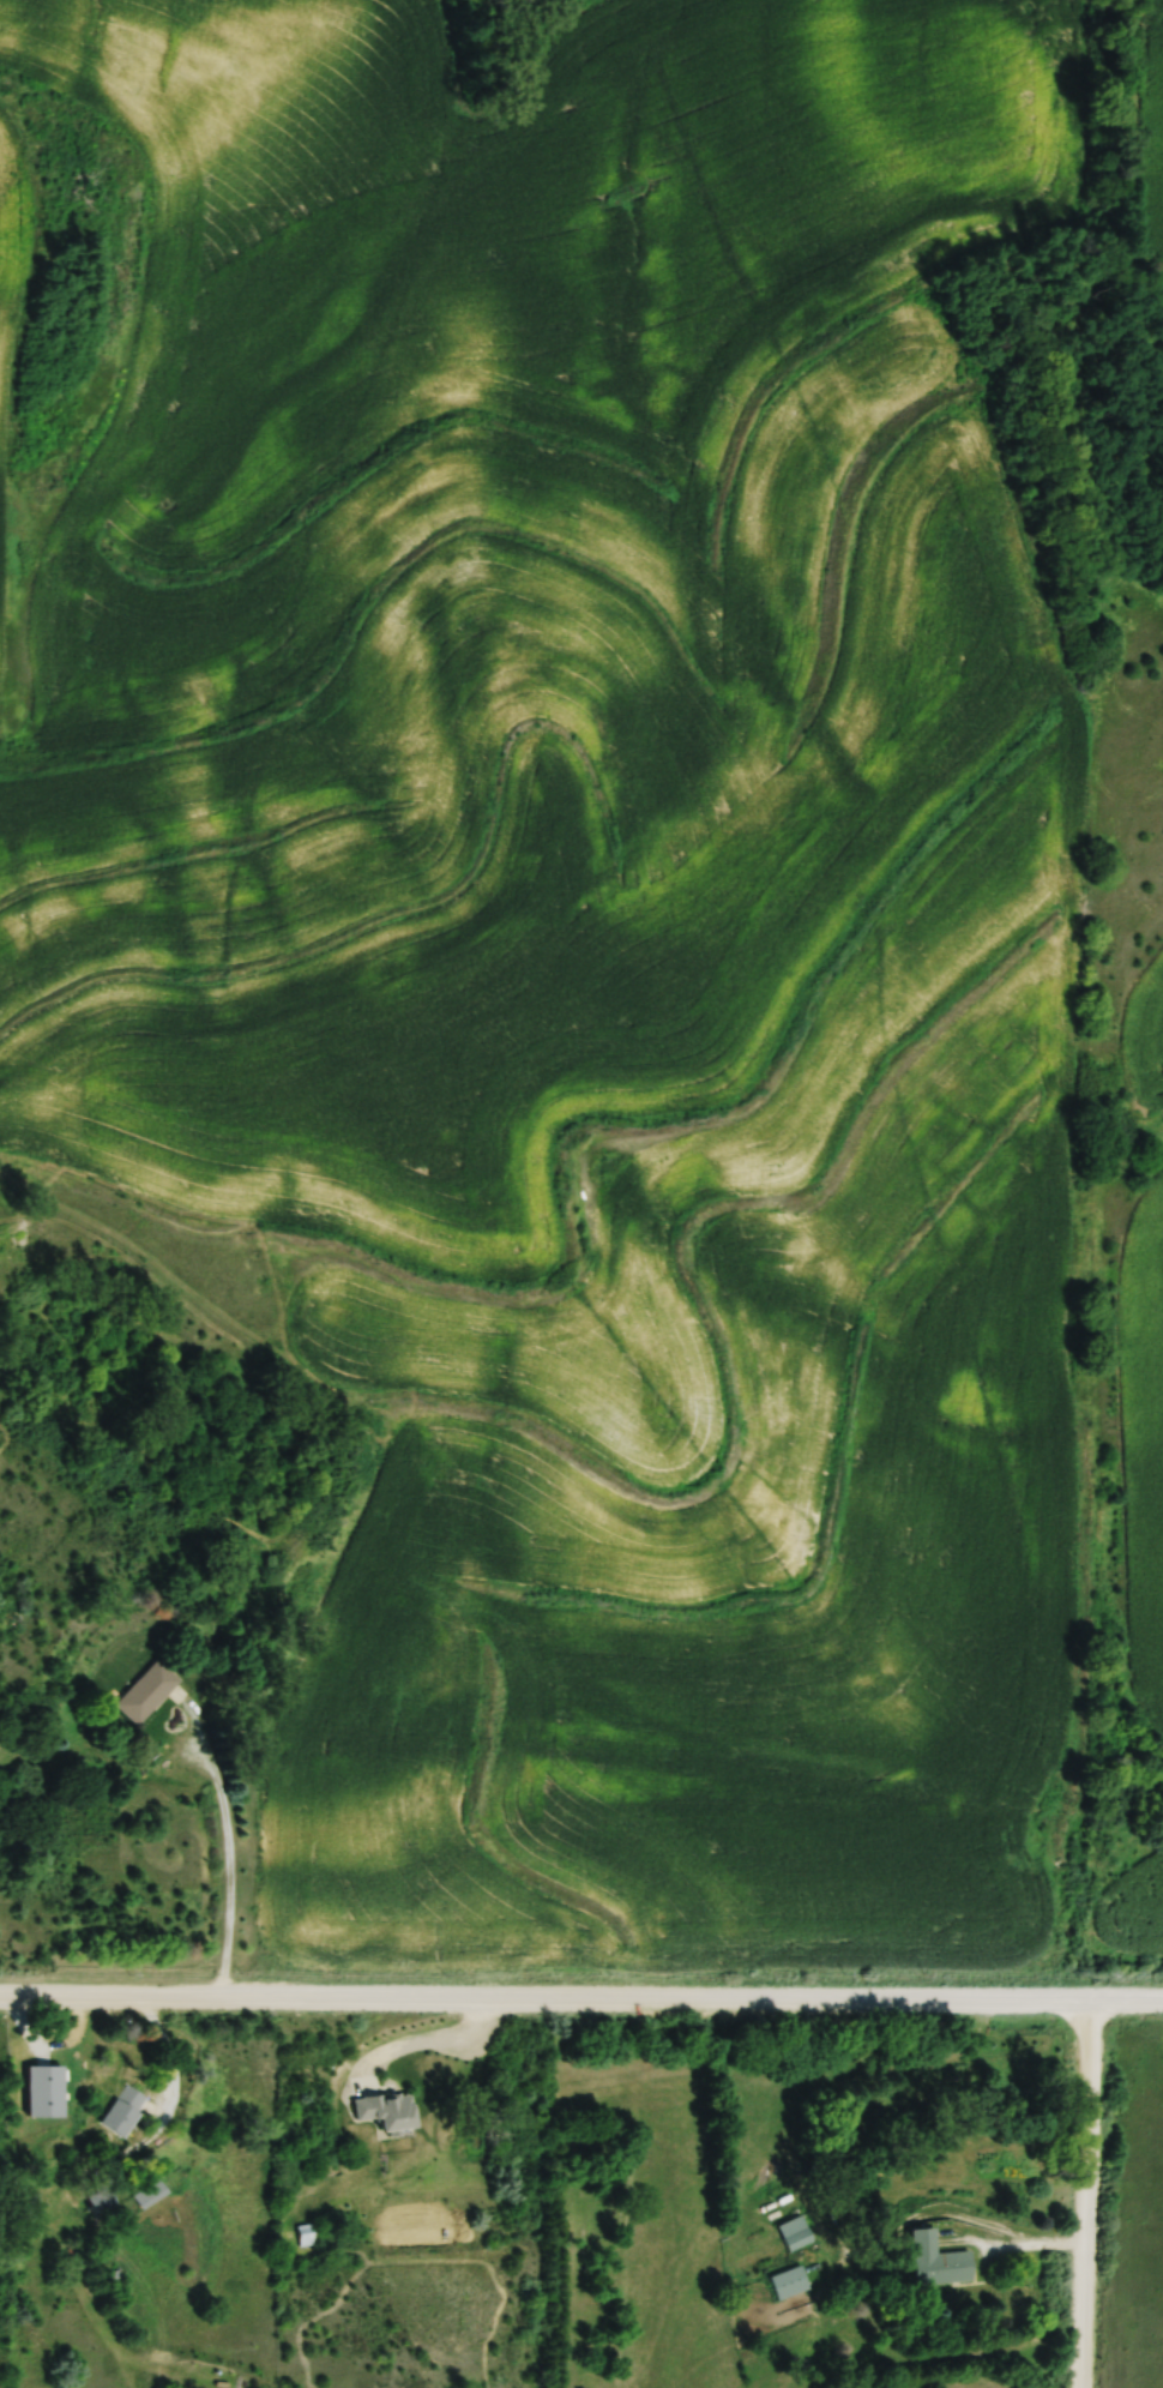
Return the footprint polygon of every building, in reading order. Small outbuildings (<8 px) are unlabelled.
[(183,1682),(160,1661),(118,1706),(141,1727),(183,1682)] [(127,2140),(153,2100),(130,2085),(104,2125),(127,2140)] [(790,2251),(815,2243),(806,2217),(782,2225),(790,2251)] [(917,2287),(976,2282),(974,2252),(939,2254),(937,2229),(913,2231),(917,2287)] [(772,2277),(780,2301),(811,2290),(804,2267),(772,2277)]
